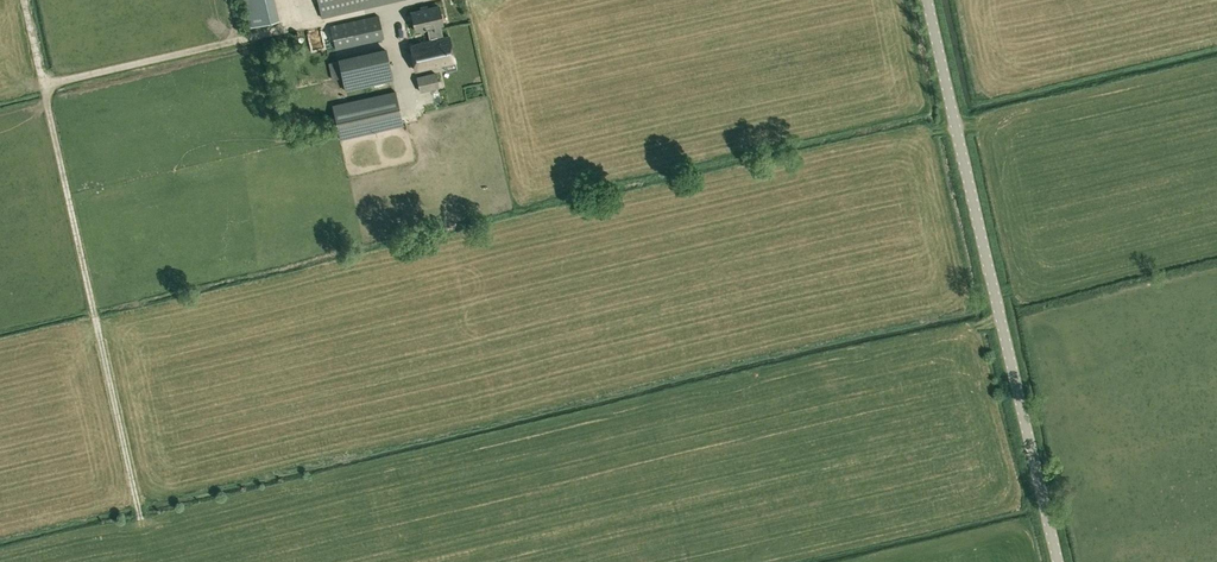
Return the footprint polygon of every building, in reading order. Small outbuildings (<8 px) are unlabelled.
[(249,26),(277,19),(273,0),(243,0),(249,26)] [(321,18),(402,0),(317,0),(321,18)] [(443,25),(439,6),(411,12),(415,31),(428,28),(431,40),(410,45),(415,70),(445,64),(446,71),(456,69),(449,36),(443,38),(440,25),(443,25)] [(330,26),(335,50),(384,40),(378,14),(330,26)] [(338,61),(329,63),(332,80),(342,78),(345,91),(394,79),(386,50),(338,61)] [(417,76),(420,92),(439,87),(436,72),(417,76)] [(395,91),(332,105),(339,140),(403,126),(395,91)]
